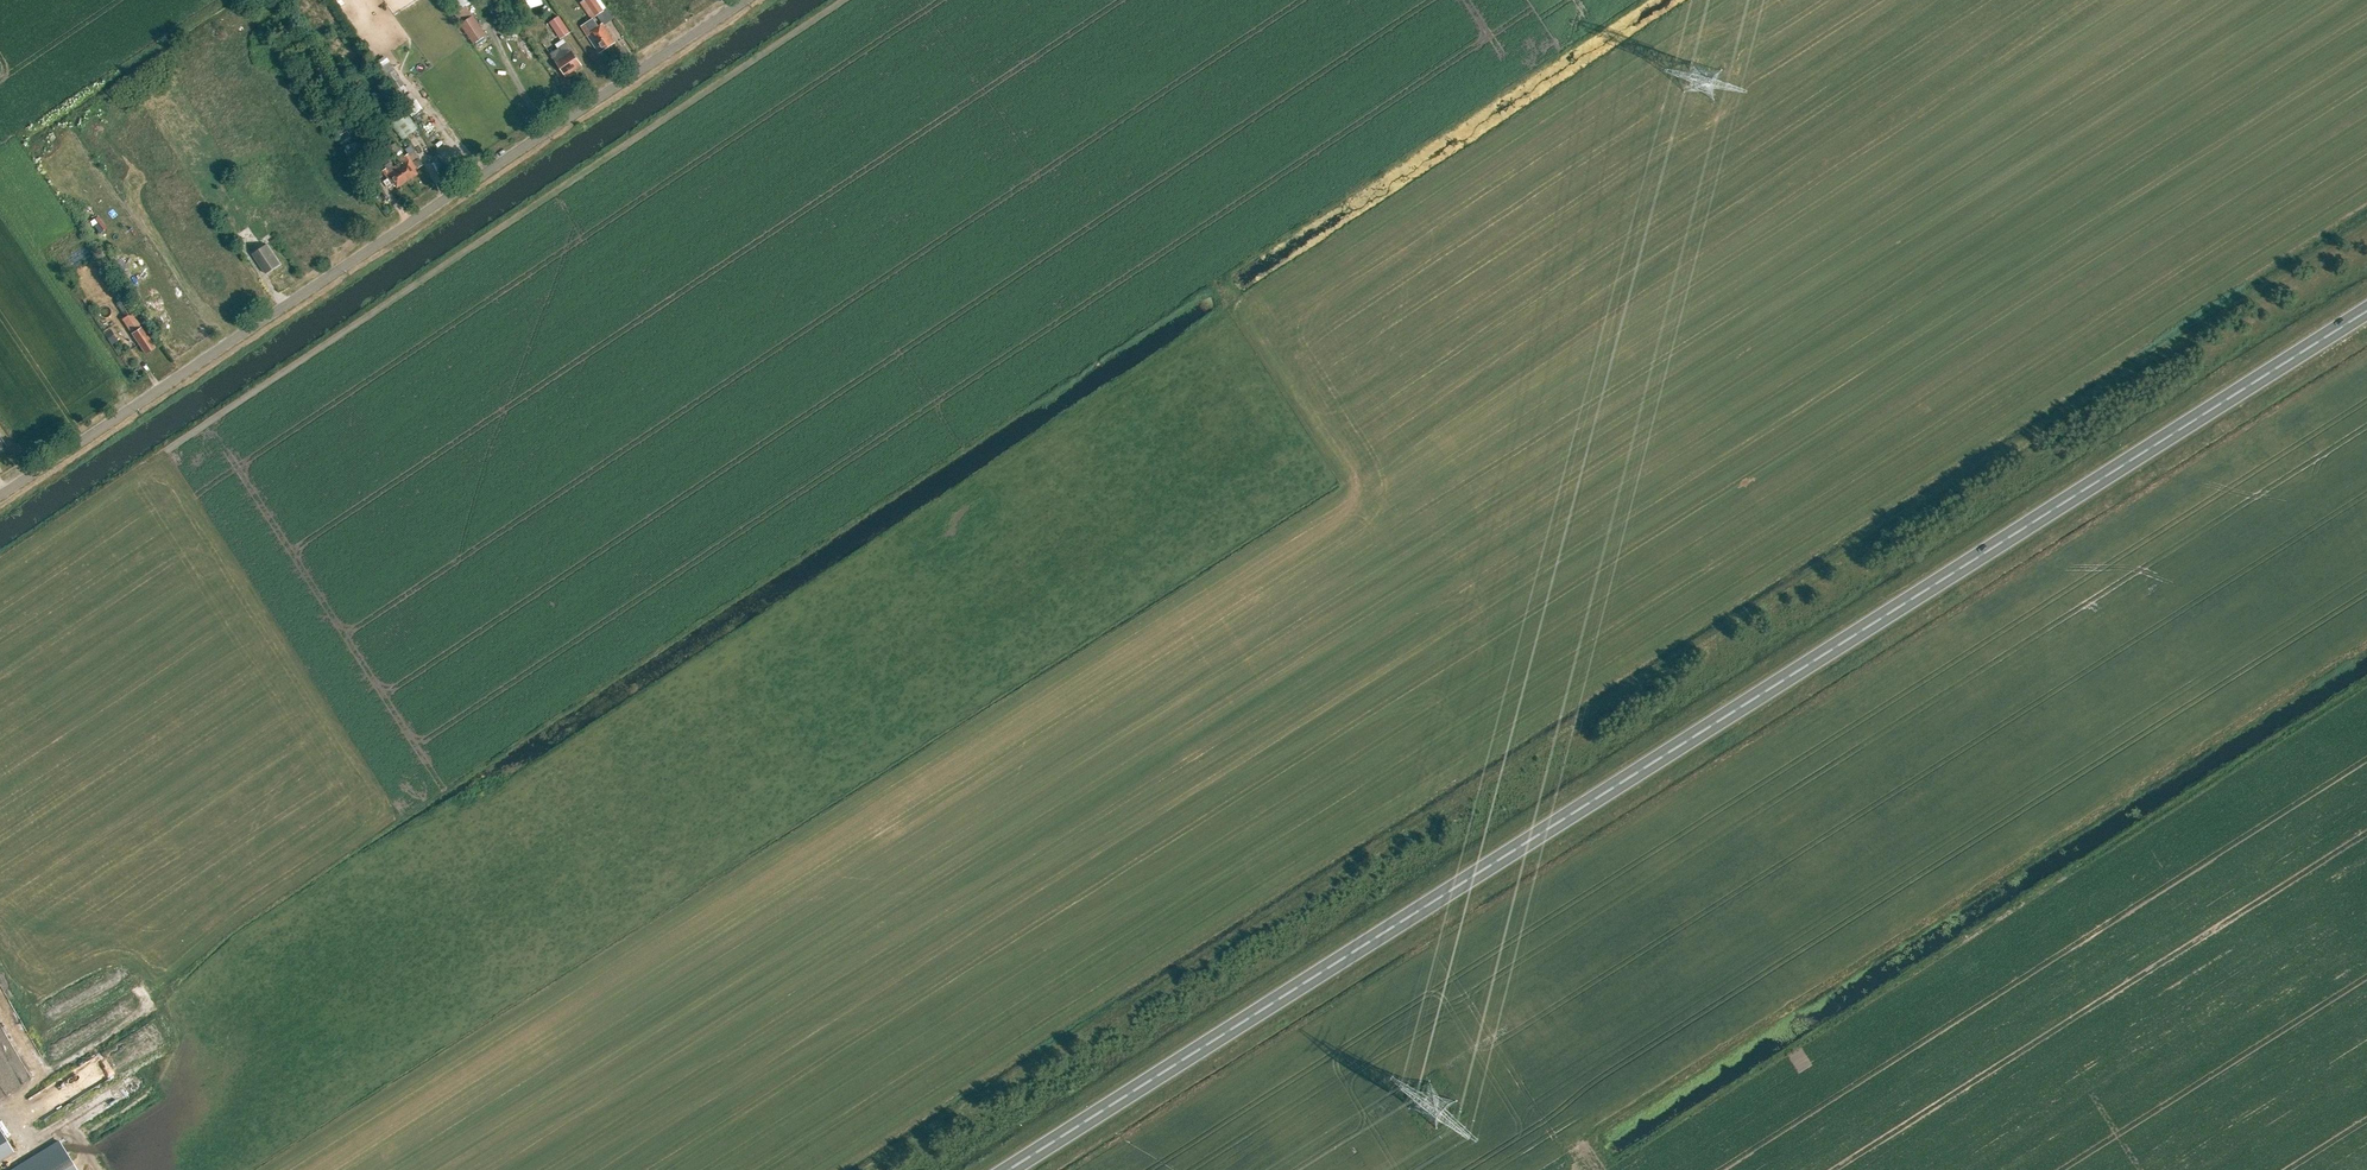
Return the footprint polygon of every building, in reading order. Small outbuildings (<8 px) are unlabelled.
[(528,8),(542,3),(541,0),(525,0),(528,8)] [(604,10),(597,0),(591,0),(587,3),(596,16),(604,10)] [(472,15),(466,6),(455,13),(461,23),(460,23),(473,43),(486,35),(473,14),(472,15)] [(561,38),(570,32),(559,15),(549,21),(561,38)] [(613,39),(602,23),(599,26),(595,19),(582,28),(599,53),(613,44),(611,40),(613,39)] [(565,76),(581,65),(567,43),(550,54),(565,76)] [(377,66),(388,62),(386,56),(375,60),(377,66)] [(394,70),(386,75),(396,90),(404,84),(394,70)] [(404,105),(411,115),(422,108),(415,98),(404,105)] [(403,140),(418,129),(404,109),(389,120),(403,140)] [(360,158),(368,151),(360,140),(351,145),(360,158)] [(391,145),(386,148),(381,151),(386,159),(396,152),(391,145)] [(397,164),(407,180),(417,173),(415,170),(422,165),(421,162),(418,159),(413,162),(408,153),(404,156),(403,154),(397,157),(400,162),(397,164)] [(364,173),(370,169),(362,158),(357,161),(364,173)] [(407,180),(397,164),(393,167),(390,162),(384,166),(386,168),(383,170),(388,179),(384,181),(387,185),(391,183),(393,185),(395,184),(397,186),(407,180)] [(267,272),(282,263),(268,243),(254,252),(267,272)] [(115,304),(125,318),(132,313),(122,299),(115,304)] [(145,353),(154,347),(132,313),(125,318),(123,320),(145,353)] [(114,334),(107,339),(111,343),(118,339),(114,334)] [(14,1151),(0,1129),(0,1160),(14,1151)] [(58,1141),(11,1169),(76,1169),(58,1141)]
